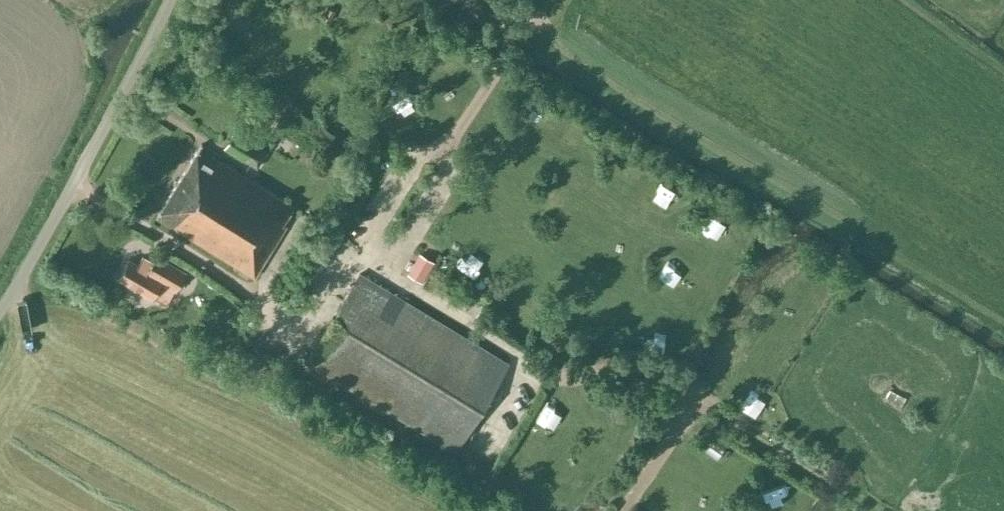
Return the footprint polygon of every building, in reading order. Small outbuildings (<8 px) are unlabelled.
[(254,275),(286,223),(282,221),(293,204),(218,158),(220,154),(201,142),(156,215),(254,275)] [(718,253),(733,246),(726,231),(711,238),(718,253)] [(152,260),(142,255),(138,263),(128,258),(118,276),(153,296),(162,280),(176,288),(186,271),(156,253),(152,260)] [(420,253),(409,272),(423,281),(434,261),(420,253)] [(660,263),(662,279),(684,275),(681,260),(660,263)] [(306,360),(455,451),(509,363),(392,292),(382,286),(360,272),(335,313),(306,360)] [(723,462),(732,454),(718,437),(709,444),(723,462)]
